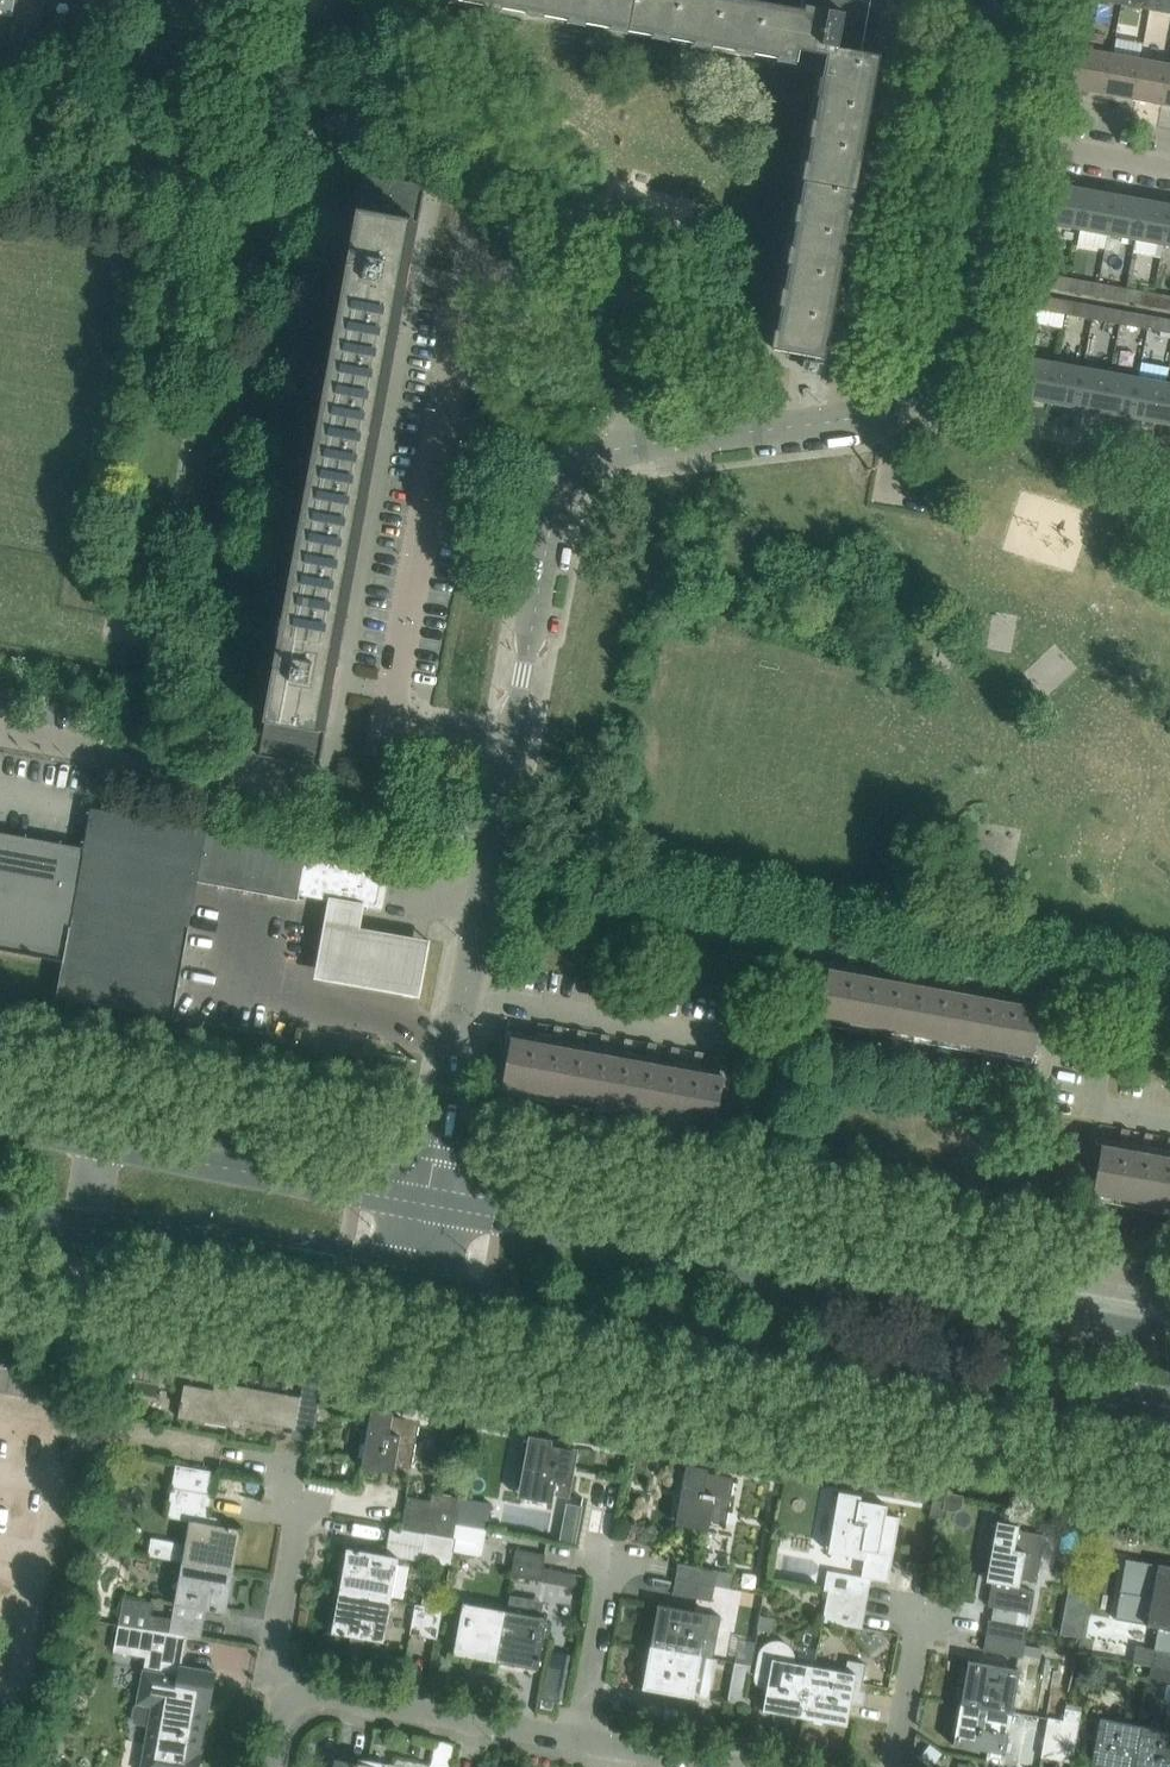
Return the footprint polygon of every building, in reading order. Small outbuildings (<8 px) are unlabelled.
[(12,13),(15,0),(0,0),(0,11),(12,13)] [(748,0),(460,0),(460,1),(797,62),(799,50),(827,55),(773,349),(796,353),(795,358),(809,360),(807,372),(822,375),(878,63),(860,60),(868,17),(861,16),(864,3),(850,0),(806,0),(805,10),(748,0)] [(1121,5),(1150,10),(1151,0),(1122,0),(1121,5)] [(1150,10),(1169,14),(1169,0),(1151,0),(1150,10)] [(305,13),(333,19),(336,6),(307,1),(305,13)] [(316,18),(314,31),(331,34),(333,21),(316,18)] [(37,44),(40,26),(13,21),(10,39),(37,44)] [(1048,83),(1076,88),(1083,49),(1055,44),(1048,83)] [(1112,54),(1083,49),(1076,88),(1105,94),(1112,54)] [(1105,94),(1133,99),(1140,59),(1112,54),(1105,94)] [(1169,64),(1140,59),(1133,99),(1162,104),(1169,64)] [(1169,106),(1169,65),(1169,64),(1162,104),(1169,106)] [(337,665),(407,287),(425,185),(365,174),(259,756),(319,766),(337,665)] [(1058,185),(1030,180),(1023,218),(1051,223),(1058,185)] [(1086,190),(1058,185),(1051,223),(1079,228),(1086,190)] [(1114,196),(1086,190),(1079,228),(1107,233),(1114,196)] [(1114,196),(1107,233),(1103,253),(1118,256),(1122,236),(1135,238),(1141,201),(1114,196)] [(1169,206),(1141,201),(1135,238),(1162,243),(1169,206)] [(1042,273),(1014,268),(1012,281),(1040,286),(1042,273)] [(1068,291),(1070,278),(1042,273),(1040,286),(1068,291)] [(1096,296),(1098,283),(1070,278),(1068,291),(1096,296)] [(1123,301),(1126,288),(1098,283),(1096,296),(1123,301)] [(1154,293),(1126,288),(1123,301),(1151,306),(1154,293)] [(1038,295),(1010,290),(1007,303),(1036,309),(1038,295)] [(1154,293),(1151,306),(1169,310),(1169,296),(1154,293)] [(1064,314),(1066,300),(1038,295),(1036,309),(1052,312),(1064,314)] [(1092,319),(1094,306),(1066,300),(1064,314),(1092,319)] [(1119,324),(1122,311),(1094,306),(1092,319),(1119,324)] [(1052,312),(1036,309),(1034,322),(1061,327),(1064,314),(1052,312)] [(1150,316),(1122,311),(1119,324),(1147,329),(1150,316)] [(1150,316),(1147,329),(1169,333),(1169,319),(1150,316)] [(1027,359),(998,353),(992,391),(1020,396),(1027,359)] [(1020,396),(1048,401),(1055,364),(1027,359),(1020,396)] [(1055,364),(1048,401),(1076,406),(1083,369),(1055,364)] [(1076,406),(1104,411),(1111,374),(1083,369),(1076,406)] [(1111,374),(1104,411),(1131,416),(1138,379),(1111,374)] [(1131,416),(1159,422),(1166,384),(1138,379),(1131,416)] [(1159,422),(1169,424),(1169,385),(1166,384),(1159,422)] [(437,769),(451,772),(453,762),(439,760),(437,769)] [(297,899),(299,890),(307,847),(93,808),(92,808),(84,848),(64,960),(57,995),(172,1017),(198,880),(297,899)] [(84,848),(0,832),(0,949),(18,952),(64,960),(84,848)] [(385,862),(307,847),(299,890),(358,900),(357,904),(378,908),(383,880),(382,880),(384,865),(385,862)] [(364,899),(329,892),(314,967),(423,990),(435,934),(360,919),(364,899)] [(854,968),(857,954),(849,952),(846,966),(854,968)] [(869,971),(878,972),(880,958),(872,957),(869,971)] [(893,975),(901,976),(904,962),(895,961),(893,975)] [(916,979),(925,981),(927,967),(919,965),(916,979)] [(1031,1063),(1038,1026),(1041,1008),(828,969),(818,1023),(818,1024),(1031,1063)] [(951,971),(942,969),(940,983),(948,985),(951,971)] [(971,989),(974,975),(966,974),(963,988),(971,989)] [(998,980),(989,978),(987,992),(995,994),(998,980)] [(1021,984),(1013,982),(1010,996),(1018,998),(1021,984)] [(552,1039),(560,1041),(563,1027),(554,1025),(552,1039)] [(575,1043),(584,1045),(586,1031),(578,1029),(575,1043)] [(599,1048),(607,1049),(610,1035),(601,1034),(599,1048)] [(511,1037),(501,1093),(714,1131),(719,1103),(724,1076),(529,1041),(511,1037)] [(622,1052),(630,1054),(633,1040),(625,1038),(622,1052)] [(645,1056),(654,1058),(656,1044),(648,1042),(645,1056)] [(669,1060),(677,1062),(680,1048),(671,1046),(669,1060)] [(692,1065),(701,1066),(703,1052),(695,1051),(692,1065)] [(716,1069),(724,1070),(727,1057),(718,1055),(716,1069)] [(1119,1142),(1127,1144),(1130,1130),(1121,1128),(1119,1142)] [(1145,1133),(1142,1147),(1151,1148),(1153,1134),(1145,1133)] [(1091,1200),(1169,1214),(1169,1157),(1101,1145),(1096,1172),(1091,1200)] [(36,1398),(36,1394),(41,1369),(0,1362),(0,1391),(36,1398)] [(302,1390),(321,1394),(323,1381),(304,1377),(302,1390)] [(240,1429),(240,1427),(237,1427),(239,1418),(295,1429),(301,1397),(216,1381),(215,1390),(184,1384),(181,1402),(180,1402),(179,1407),(180,1407),(178,1417),(227,1426),(240,1429)] [(363,1459),(361,1466),(361,1467),(377,1470),(378,1470),(393,1473),(394,1473),(394,1472),(395,1465),(411,1468),(419,1421),(392,1416),(393,1411),(392,1411),(392,1412),(373,1409),(373,1408),(372,1407),(371,1412),(366,1411),(365,1412),(371,1413),(363,1458),(360,1458),(360,1459),(363,1459)] [(518,1487),(520,1488),(519,1496),(551,1502),(553,1494),(569,1497),(577,1449),(551,1444),(551,1440),(530,1436),(529,1440),(524,1439),(523,1441),(529,1442),(521,1486),(518,1486),(518,1487)] [(710,1522),(726,1525),(734,1477),(707,1473),(708,1468),(707,1468),(707,1469),(687,1466),(688,1465),(686,1464),(686,1469),(680,1468),(680,1469),(685,1470),(677,1515),(675,1515),(675,1516),(677,1516),(676,1524),(709,1530),(710,1522)] [(216,1475),(175,1468),(172,1487),(212,1494),(216,1475)] [(207,1522),(212,1494),(172,1487),(167,1516),(189,1521),(182,1561),(234,1571),(242,1529),(207,1522)] [(862,1576),(871,1578),(888,1581),(899,1518),(885,1515),(887,1505),(860,1501),(861,1496),(860,1495),(859,1496),(840,1493),(840,1492),(839,1492),(838,1497),(833,1496),(833,1497),(838,1498),(830,1543),(827,1542),(827,1544),(830,1544),(829,1552),(860,1558),(865,1558),(862,1576)] [(407,1496),(401,1529),(454,1538),(456,1525),(461,1498),(430,1493),(429,1500),(407,1496)] [(492,1503),(461,1498),(456,1525),(487,1530),(492,1503)] [(988,1619),(986,1635),(1026,1642),(1034,1593),(1020,1587),(1021,1580),(1036,1583),(1045,1535),(1020,1530),(1018,1530),(1019,1525),(1018,1525),(1017,1526),(998,1523),(998,1521),(997,1521),(996,1525),(991,1525),(991,1526),(996,1527),(988,1572),(985,1571),(985,1573),(988,1573),(986,1581),(992,1582),(988,1606),(993,1607),(1003,1609),(1001,1621),(991,1619),(988,1619)] [(456,1525),(454,1538),(451,1553),(482,1558),(487,1530),(456,1525)] [(347,1548),(339,1590),(391,1600),(395,1580),(397,1581),(399,1580),(401,1580),(402,1579),(404,1578),(405,1576),(406,1574),(406,1572),(407,1570),(406,1569),(406,1567),(405,1565),(404,1564),(403,1563),(402,1562),(400,1561),(398,1561),(399,1557),(420,1561),(449,1566),(451,1553),(454,1538),(401,1529),(392,1527),(390,1526),(385,1555),(347,1548)] [(576,1532),(560,1529),(558,1540),(574,1543),(576,1532)] [(515,1548),(510,1576),(541,1581),(543,1567),(546,1554),(515,1548)] [(1154,1649),(1169,1652),(1169,1566),(1158,1564),(1158,1565),(1126,1559),(1115,1619),(1158,1627),(1154,1649)] [(172,1619),(170,1632),(187,1636),(201,1638),(201,1636),(200,1636),(203,1619),(204,1620),(205,1618),(189,1615),(191,1607),(206,1609),(226,1613),(234,1571),(182,1561),(178,1580),(171,1586),(176,1593),(174,1604),(175,1604),(172,1619)] [(1072,1562),(1062,1619),(1081,1622),(1091,1566),(1072,1562)] [(730,1588),(733,1572),(678,1563),(675,1578),(730,1588)] [(868,1598),(870,1583),(831,1575),(828,1591),(868,1598)] [(728,1605),(730,1588),(675,1578),(672,1594),(728,1605)] [(384,1642),(391,1600),(339,1590),(332,1632),(384,1642)] [(868,1598),(828,1591),(825,1605),(865,1613),(868,1598)] [(123,1596),(118,1623),(148,1628),(150,1615),(153,1602),(123,1596)] [(463,1602),(453,1654),(495,1662),(504,1610),(463,1602)] [(443,1609),(415,1604),(410,1633),(437,1639),(443,1609)] [(709,1614),(657,1604),(657,1607),(660,1607),(653,1647),(702,1656),(709,1614)] [(822,1621),(862,1628),(865,1613),(825,1605),(822,1621)] [(504,1610),(495,1662),(537,1669),(547,1617),(504,1610)] [(774,1617),(760,1614),(757,1629),(772,1632),(774,1617)] [(170,1632),(147,1628),(118,1623),(113,1650),(147,1655),(138,1703),(135,1703),(134,1706),(132,1708),(130,1716),(132,1719),(131,1724),(149,1727),(142,1766),(199,1766),(201,1752),(198,1752),(207,1703),(210,1704),(210,1703),(216,1672),(215,1672),(214,1676),(180,1670),(187,1636),(170,1632)] [(986,1635),(983,1650),(1023,1657),(1023,1655),(1041,1659),(1043,1649),(1025,1646),(1026,1642),(986,1635)] [(758,1654),(754,1675),(768,1678),(762,1710),(765,1711),(766,1708),(805,1715),(814,1665),(795,1662),(795,1659),(795,1657),(795,1656),(794,1655),(794,1653),(793,1651),(792,1650),(790,1648),(789,1647),(788,1646),(787,1645),(785,1644),(783,1643),(781,1643),(779,1642),(777,1642),(773,1642),(769,1643),(765,1645),(763,1647),(762,1648),(760,1650),(759,1652),(758,1654)] [(1152,1665),(1169,1668),(1169,1652),(1154,1649),(1137,1646),(1134,1661),(1152,1665)] [(694,1698),(702,1656),(653,1647),(646,1687),(643,1686),(642,1689),(694,1698)] [(573,1654),(548,1649),(538,1697),(542,1698),(540,1706),(552,1708),(553,1701),(564,1703),(573,1654)] [(963,1703),(1012,1712),(1020,1670),(968,1660),(968,1663),(971,1664),(963,1703)] [(865,1664),(849,1661),(847,1672),(814,1665),(805,1715),(845,1722),(844,1725),(847,1726),(847,1724),(849,1716),(851,1701),(859,1702),(863,1683),(866,1664),(865,1664)] [(744,1705),(751,1665),(734,1662),(729,1691),(727,1701),(744,1705)] [(1152,1665),(1150,1680),(1147,1695),(1166,1699),(1168,1684),(1169,1684),(1169,1668),(1152,1665)] [(1005,1754),(1012,1712),(963,1703),(956,1743),(953,1742),(952,1745),(1005,1754)] [(665,1707),(663,1719),(675,1721),(677,1709),(665,1707)] [(1056,1760),(1071,1763),(1081,1712),(1065,1710),(1063,1720),(1056,1760)] [(1056,1760),(1063,1720),(1048,1717),(1041,1757),(1056,1760)] [(1141,1725),(1099,1717),(1090,1766),(1093,1766),(1095,1766),(1134,1766),(1141,1725)] [(1141,1725),(1134,1766),(1169,1766),(1169,1730),(1141,1725)] [(456,1740),(439,1739),(437,1766),(451,1766),(453,1766),(456,1740)]
